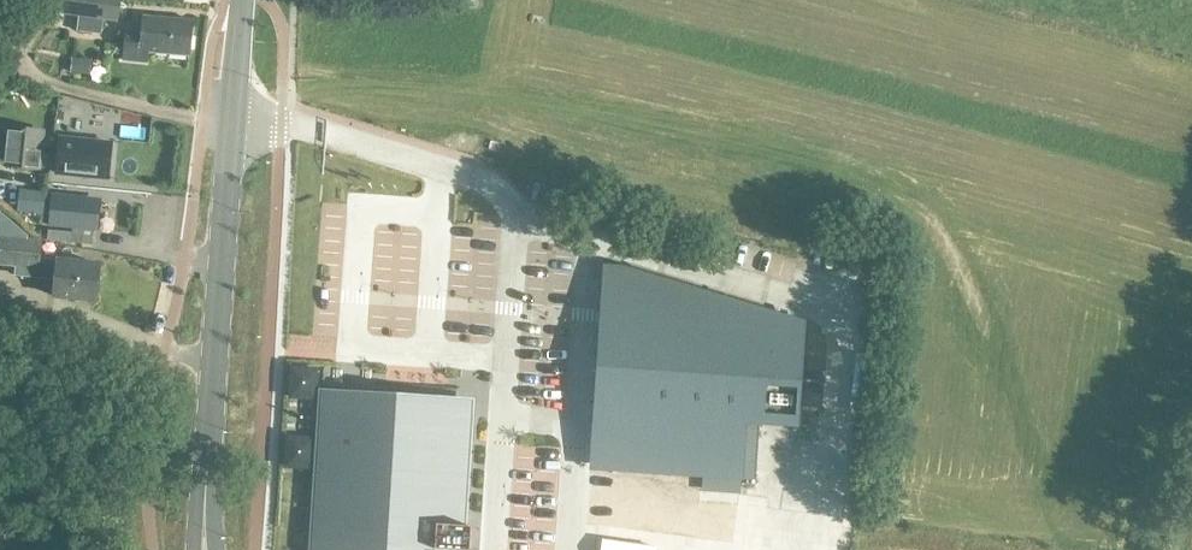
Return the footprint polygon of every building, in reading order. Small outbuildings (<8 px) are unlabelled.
[(76,12),(100,15),(117,18),(119,0),(78,0),(76,12)] [(187,19),(187,1),(135,1),(135,19),(187,19)] [(98,32),(100,15),(76,12),(74,29),(98,32)] [(193,55),(196,24),(148,19),(146,36),(130,34),(128,61),(150,63),(151,51),(193,55)] [(4,165),(4,166),(39,170),(43,133),(8,129),(0,128),(0,164),(4,165)] [(61,139),(57,173),(107,178),(111,144),(61,139)] [(16,211),(43,215),(46,194),(46,192),(20,188),(16,211)] [(51,196),(49,224),(98,229),(100,200),(51,196)] [(49,230),(48,240),(60,241),(61,231),(49,230)] [(59,260),(40,258),(42,240),(1,236),(0,252),(0,267),(36,270),(36,278),(56,279),(55,296),(95,301),(99,265),(59,260)] [(801,322),(622,268),(618,318),(609,468),(740,477),(744,411),(795,414),(801,322)] [(313,549),(459,549),(465,549),(469,549),(470,525),(462,524),(467,428),(455,427),(455,418),(456,403),(322,395),(313,549)] [(606,549),(654,549),(654,547),(608,541),(606,549)]
